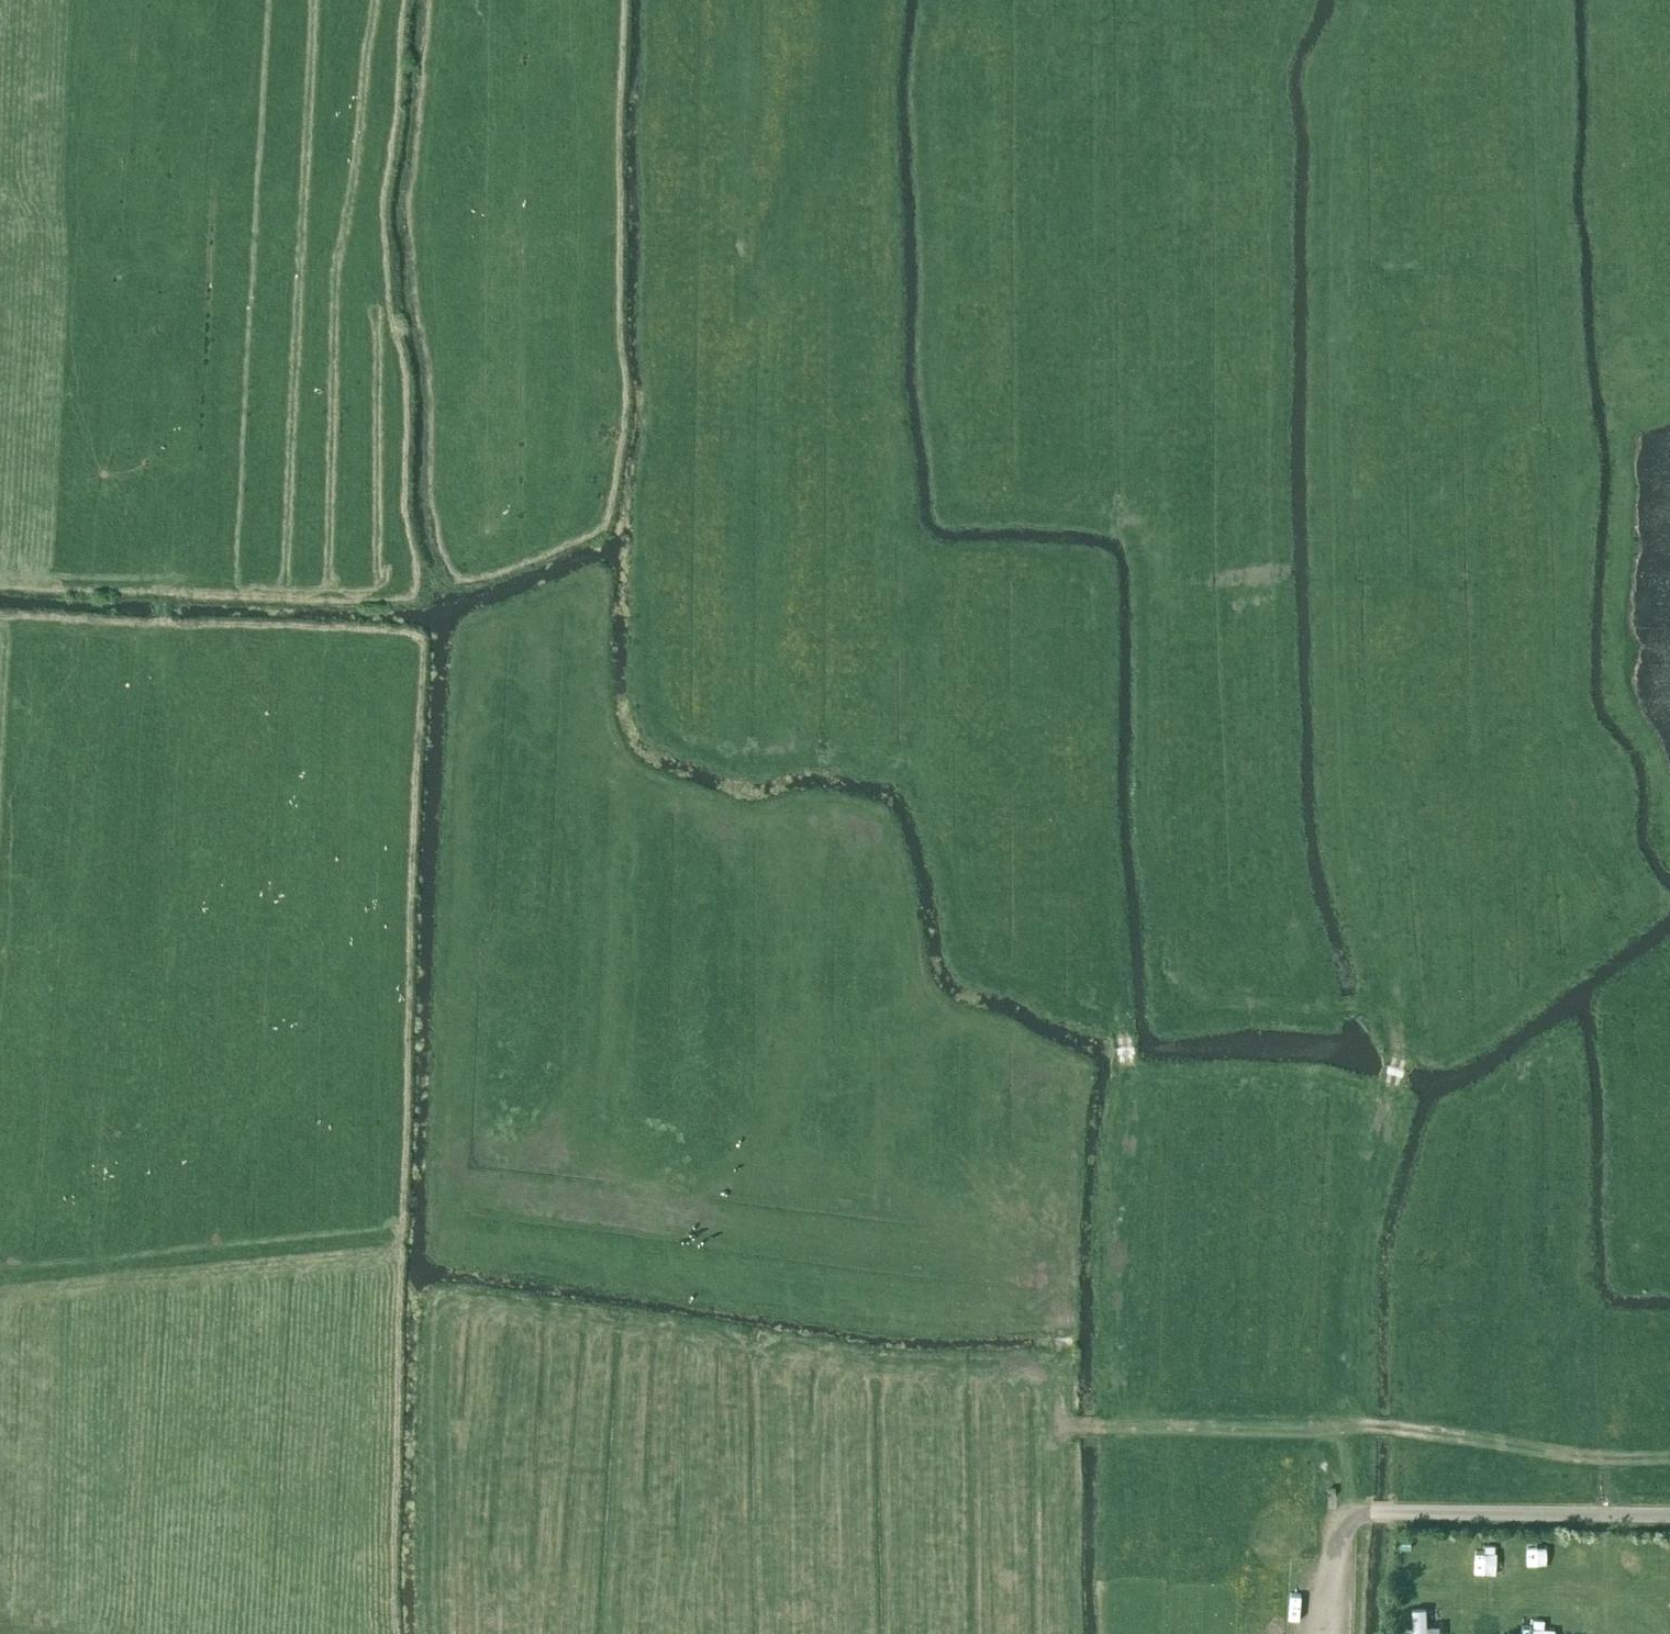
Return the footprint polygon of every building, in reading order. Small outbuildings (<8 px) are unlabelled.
[(1414,1633),(1429,1633),(1428,1606),(1414,1607),(1414,1633)]
